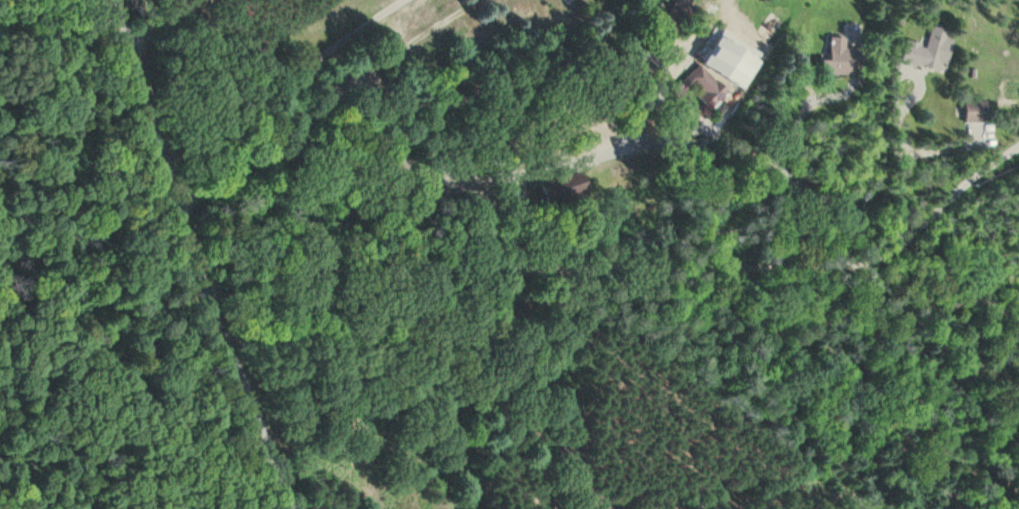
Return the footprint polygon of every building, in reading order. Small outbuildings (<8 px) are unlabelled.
[(665,19),(683,27),(697,0),(674,0),(665,19)] [(904,64),(949,73),(955,41),(948,40),(950,30),(931,27),(927,46),(908,42),(904,64)] [(862,49),(828,49),(828,77),(862,77),(862,49)] [(716,81),(700,64),(683,82),(713,111),(740,83),(727,70),(716,81)] [(967,102),(967,123),(990,123),(990,102),(967,102)]
